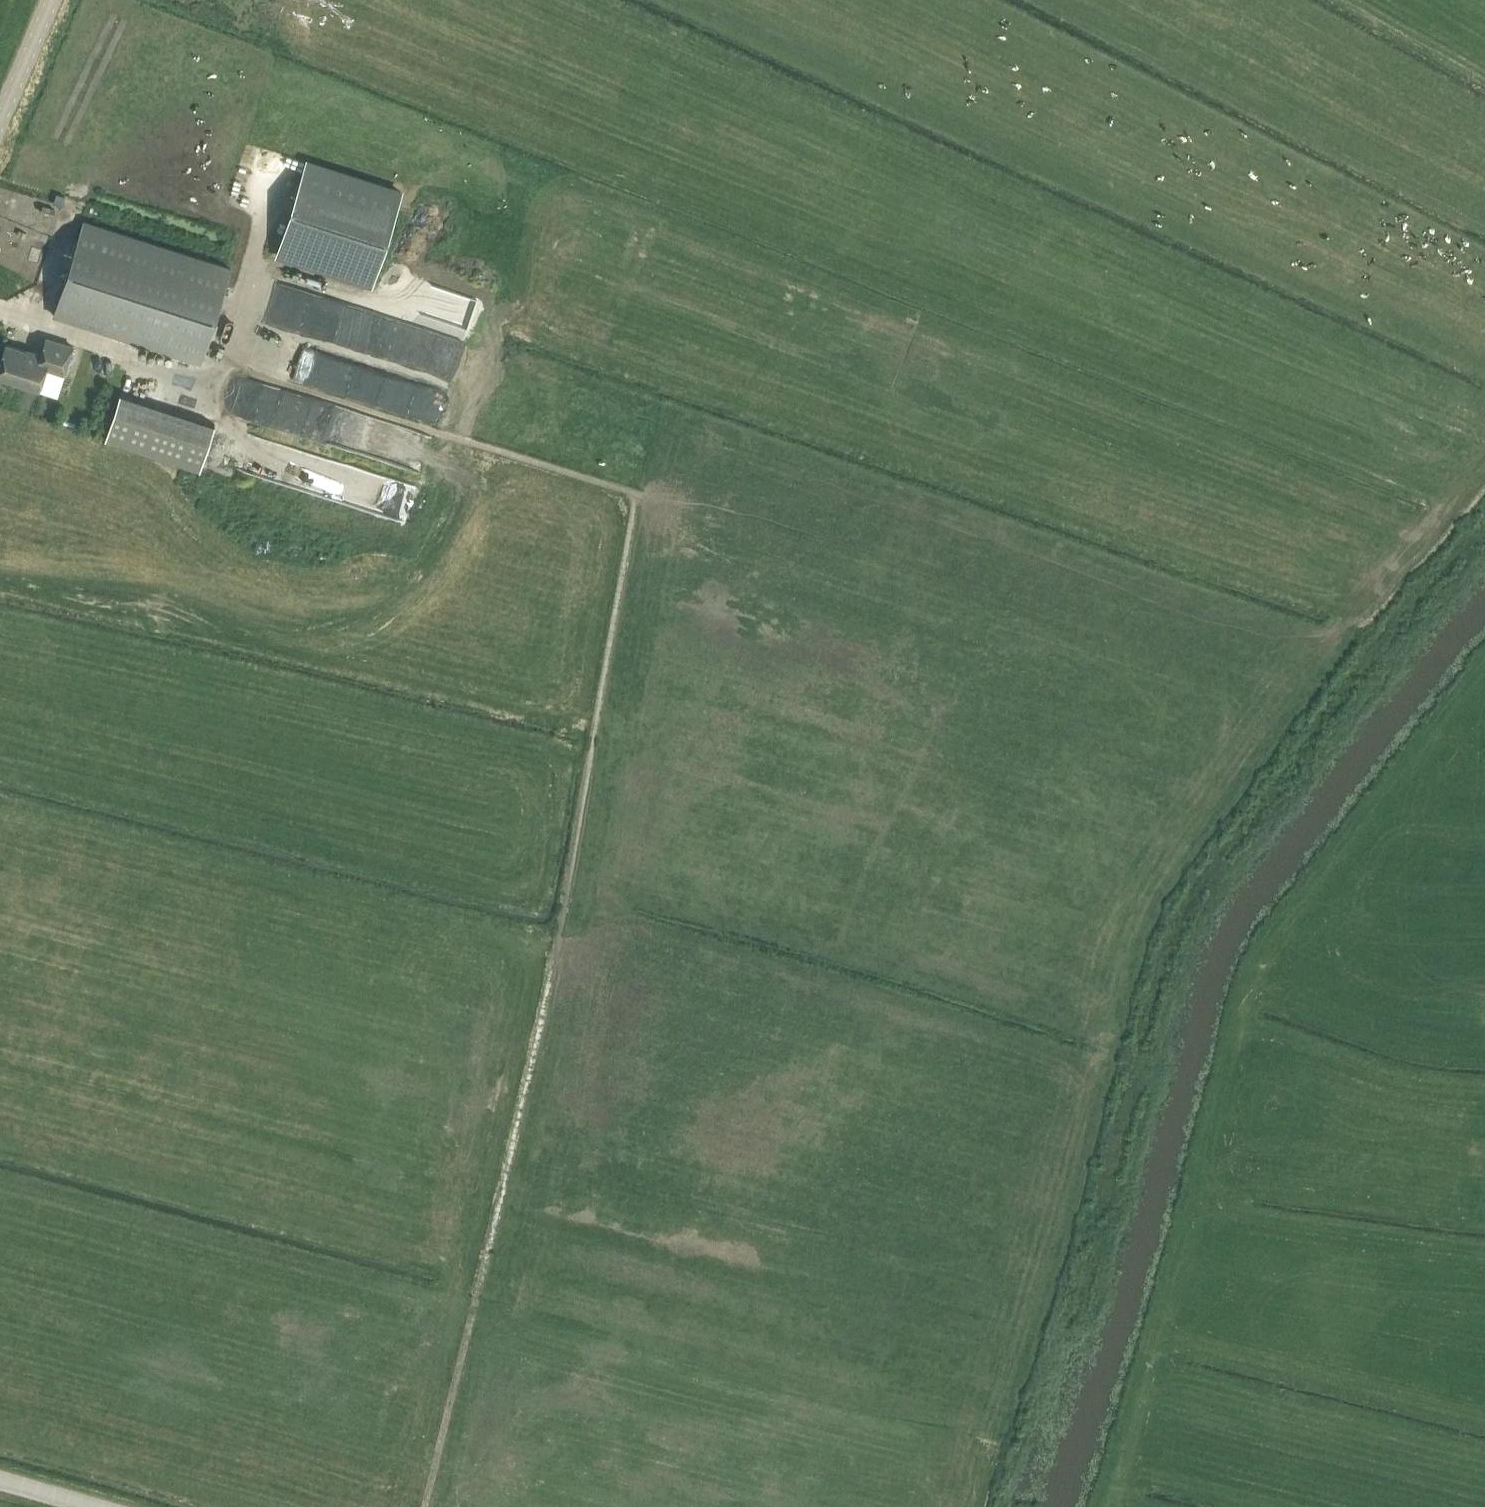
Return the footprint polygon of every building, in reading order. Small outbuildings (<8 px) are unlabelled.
[(307,160),(277,255),(373,285),(403,190),(307,160)] [(54,314),(201,361),(231,267),(223,264),(84,220),(54,314)] [(0,364),(0,375),(39,387),(46,366),(65,372),(73,345),(47,337),(42,353),(34,350),(34,352),(6,343),(0,364)] [(214,423),(120,393),(105,438),(199,469),(214,423)]
